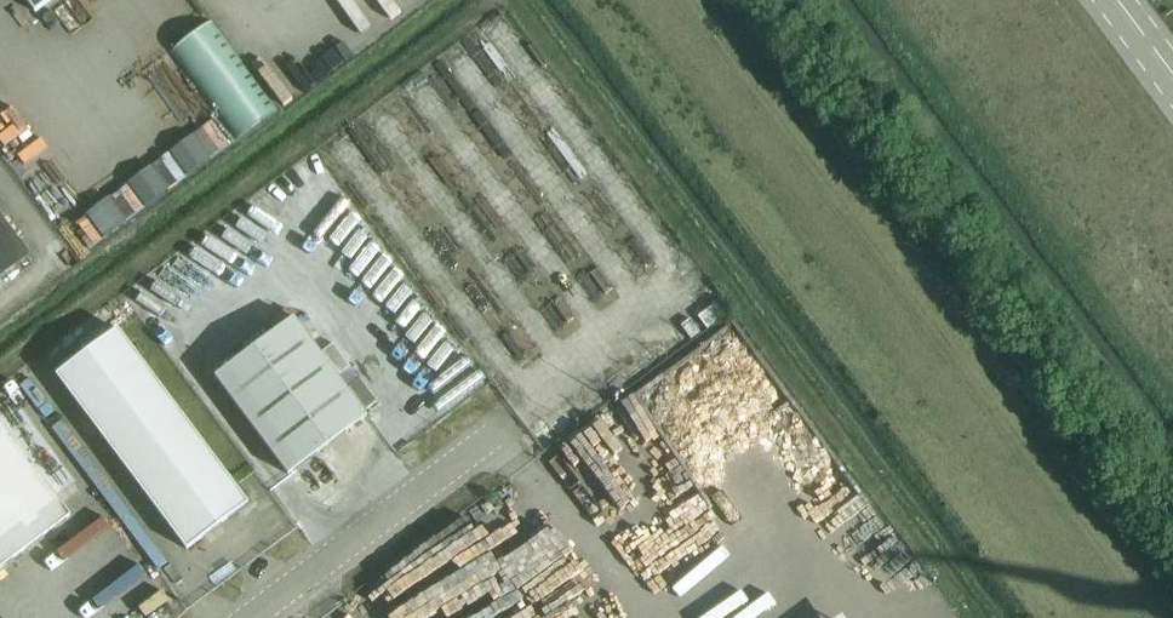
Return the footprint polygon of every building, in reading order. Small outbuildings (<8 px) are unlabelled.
[(35,11),(50,0),(27,0),(35,11)] [(302,27),(333,70),(343,63),(313,19),(302,27)] [(12,121),(40,158),(63,141),(35,104),(12,121)] [(0,214),(0,279),(31,255),(0,214)] [(84,229),(72,235),(83,259),(95,253),(84,229)] [(346,295),(324,309),(330,320),(352,306),(346,295)] [(288,473),(367,414),(294,316),(215,375),(288,473)] [(187,548),(249,501),(118,327),(56,373),(187,548)] [(179,566),(191,557),(82,411),(69,421),(179,566)] [(71,513),(0,419),(0,566),(71,513)] [(660,491),(719,589),(776,555),(717,457),(660,491)] [(887,486),(834,521),(891,606),(944,570),(887,486)] [(531,579),(543,571),(527,547),(515,555),(531,579)]
